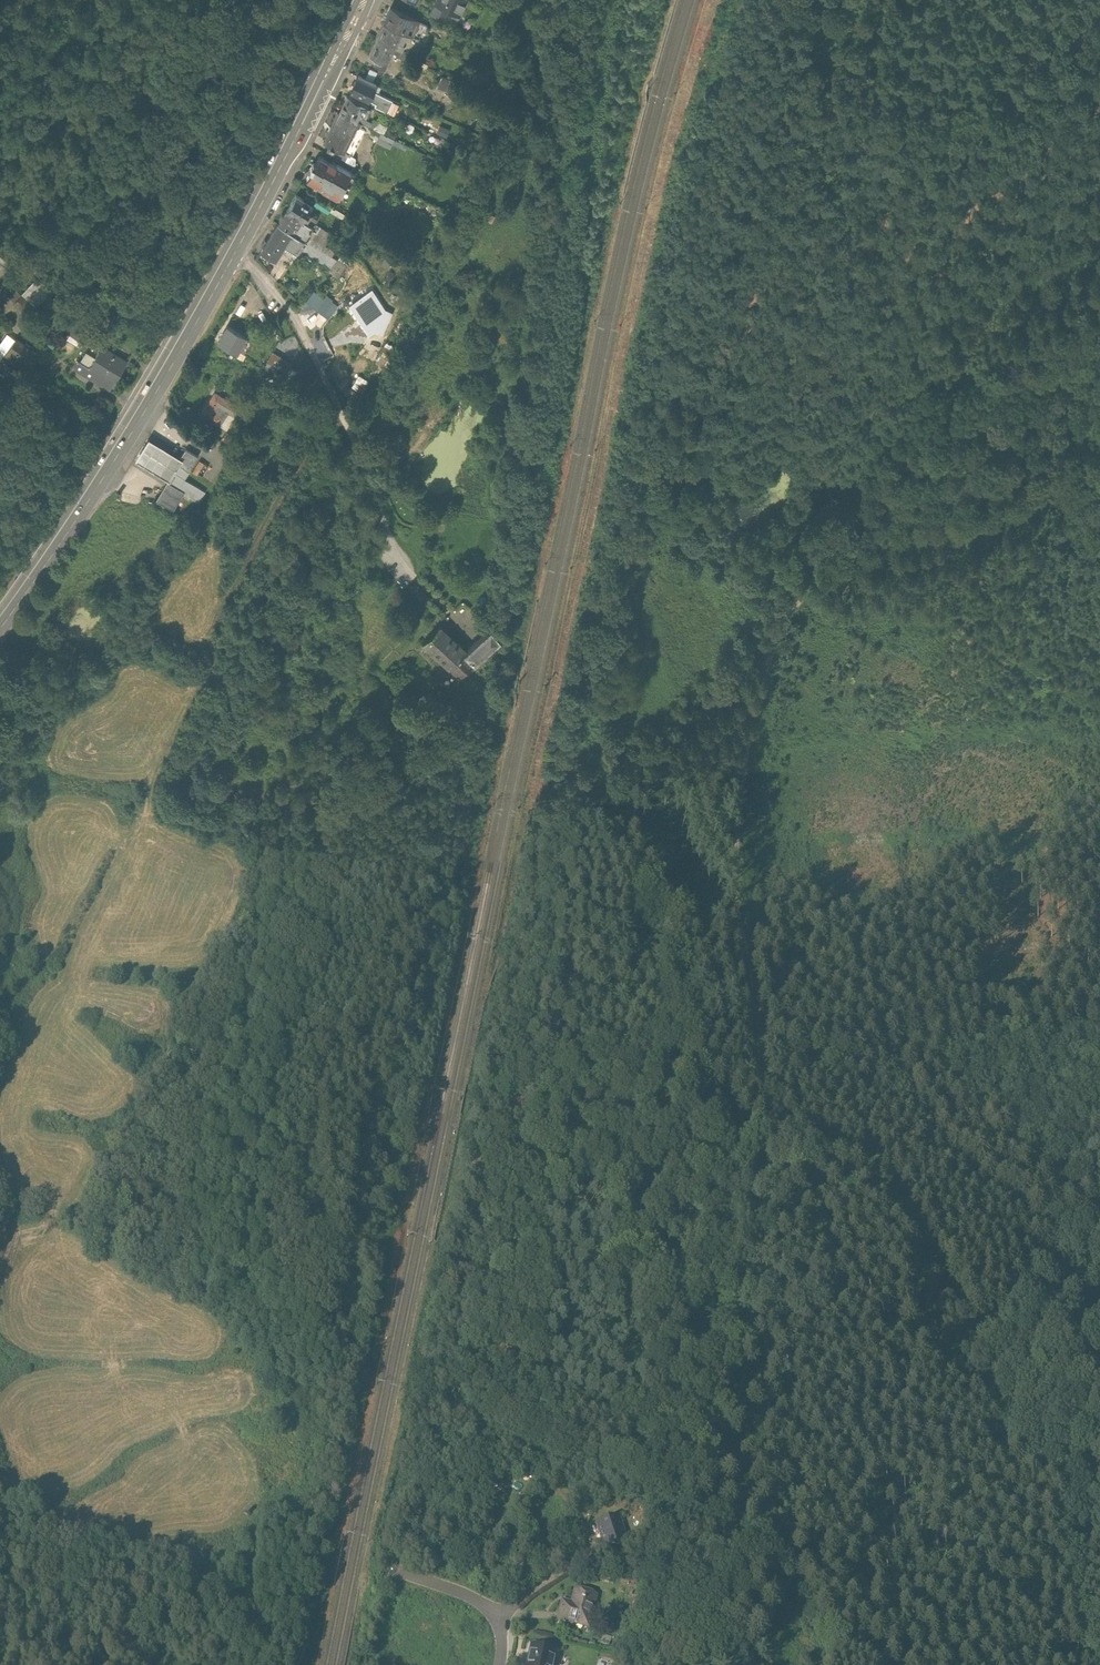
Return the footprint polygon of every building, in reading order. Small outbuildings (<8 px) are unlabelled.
[(436,9),(452,17),(456,8),(465,13),(472,0),(441,0),(436,9)] [(397,4),(392,16),(409,25),(421,30),(427,18),(397,4)] [(382,34),(400,43),(402,40),(409,25),(392,16),(382,34)] [(398,48),(400,43),(382,34),(374,50),(392,59),(398,48)] [(411,44),(402,40),(400,43),(398,48),(403,51),(402,53),(416,59),(419,53),(409,49),(411,44)] [(388,84),(364,72),(356,88),(375,98),(376,96),(383,100),(381,102),(400,111),(405,101),(384,90),(388,84)] [(462,79),(449,73),(444,83),(457,89),(462,79)] [(354,93),(346,109),(364,118),(366,113),(368,110),(371,112),(375,104),(354,93)] [(367,120),(364,118),(346,109),(344,109),(329,138),(351,149),(363,124),(365,125),(367,120)] [(367,120),(387,130),(390,132),(394,124),(381,118),(380,120),(366,113),(364,118),(367,120)] [(445,119),(438,117),(435,127),(442,128),(445,119)] [(387,130),(383,139),(396,146),(401,137),(395,134),(390,132),(387,130)] [(342,163),(326,153),(320,164),(316,162),(314,166),(317,168),(313,176),(322,182),(319,187),(331,193),(333,189),(342,195),(357,169),(343,161),(342,163)] [(310,182),(306,188),(312,192),(318,196),(322,190),(310,182)] [(303,191),(284,220),(312,238),(320,226),(318,225),(319,224),(318,223),(308,217),(314,208),(320,200),(321,198),(318,196),(312,192),(310,195),(303,191)] [(324,193),(321,198),(320,200),(338,212),(340,209),(351,216),(354,212),(324,193)] [(320,205),(317,210),(323,214),(326,209),(320,205)] [(317,210),(314,208),(308,217),(318,223),(323,215),(323,214),(317,210)] [(307,246),(312,238),(284,220),(266,247),(280,256),(290,241),(304,250),(307,246)] [(356,242),(344,255),(353,261),(354,261),(365,249),(356,242)] [(383,261),(391,267),(400,252),(392,247),(383,261)] [(337,265),(335,267),(344,274),(353,261),(344,255),(343,255),(343,256),(337,265)] [(431,267),(423,263),(416,276),(417,276),(416,279),(422,283),(424,280),(427,282),(431,275),(427,273),(431,267)] [(39,274),(22,291),(37,305),(53,288),(39,274)] [(298,287),(295,283),(290,289),(293,292),(298,287)] [(342,304),(322,287),(310,302),(331,318),(342,304)] [(384,311),(371,290),(349,304),(365,334),(376,327),(374,331),(387,339),(399,315),(386,308),(384,311)] [(70,334),(66,340),(78,347),(82,341),(84,342),(87,337),(89,338),(91,336),(89,335),(94,327),(73,314),(60,327),(70,334)] [(245,335),(227,325),(218,341),(237,351),(245,335)] [(389,336),(376,359),(387,365),(400,343),(389,336)] [(15,338),(0,359),(0,361),(2,362),(0,366),(0,367),(8,373),(13,367),(10,365),(14,359),(18,361),(21,357),(29,363),(36,353),(15,338)] [(378,347),(369,341),(362,352),(371,358),(378,347)] [(355,349),(346,343),(337,355),(347,361),(355,349)] [(279,358),(254,344),(247,357),(272,371),(274,367),(282,371),(290,358),(282,354),(279,358)] [(126,361),(101,346),(94,357),(86,353),(80,360),(78,360),(74,367),(108,389),(126,361)] [(292,366),(286,377),(292,380),(298,369),(292,366)] [(358,375),(354,388),(364,391),(368,379),(358,375)] [(240,408),(214,392),(201,414),(226,429),(240,408)] [(226,431),(221,439),(232,446),(237,439),(226,431)] [(169,479),(182,458),(161,446),(148,438),(135,458),(148,466),(169,479)] [(197,456),(185,448),(170,473),(174,475),(169,482),(167,481),(156,499),(171,508),(182,491),(198,501),(204,491),(183,478),(197,456)] [(204,463),(199,460),(192,471),(197,474),(204,463)] [(202,508),(193,502),(189,509),(198,515),(202,508)] [(501,643),(490,632),(467,654),(441,627),(423,645),(461,683),(501,643)] [(506,1484),(497,1480),(494,1487),(503,1491),(506,1484)] [(602,1554),(627,1546),(618,1519),(594,1527),(602,1554)] [(573,1590),(570,1604),(559,1602),(554,1623),(589,1632),(598,1596),(573,1590)] [(530,1650),(527,1664),(553,1664),(555,1655),(530,1650)]
